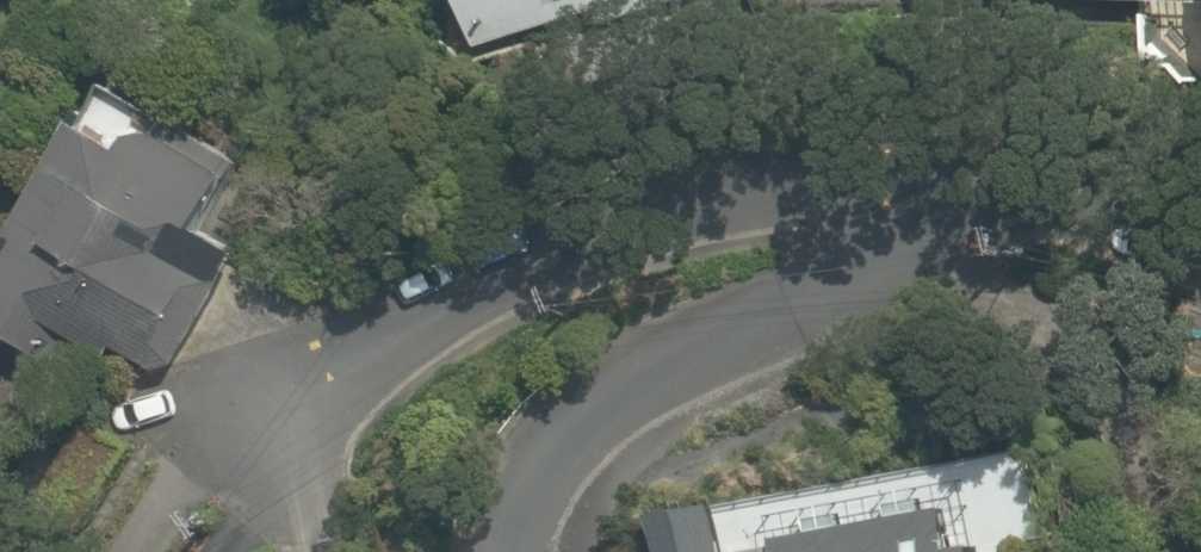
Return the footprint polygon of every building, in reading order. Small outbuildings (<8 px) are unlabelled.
[(473,60),(668,0),(454,0),(473,60)] [(910,5),(1138,16),(1135,91),(1200,94),(1200,0),(910,0),(910,5)] [(236,165),(104,96),(50,199),(39,193),(0,267),(0,344),(142,418),(167,370),(212,283),(195,274),(167,260),(186,223),(202,231),(236,165)] [(705,504),(654,513),(661,551),(713,551),(705,504)] [(972,511),(730,551),(979,551),(972,511)]
